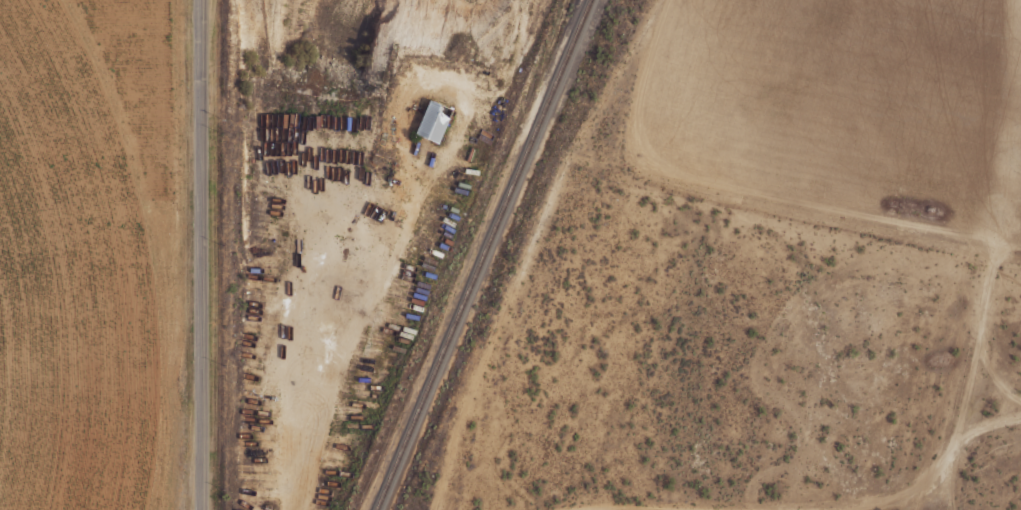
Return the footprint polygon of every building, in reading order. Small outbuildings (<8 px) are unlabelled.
[(431,99),(431,98),(455,108),(439,143),(416,132),(431,99)]
